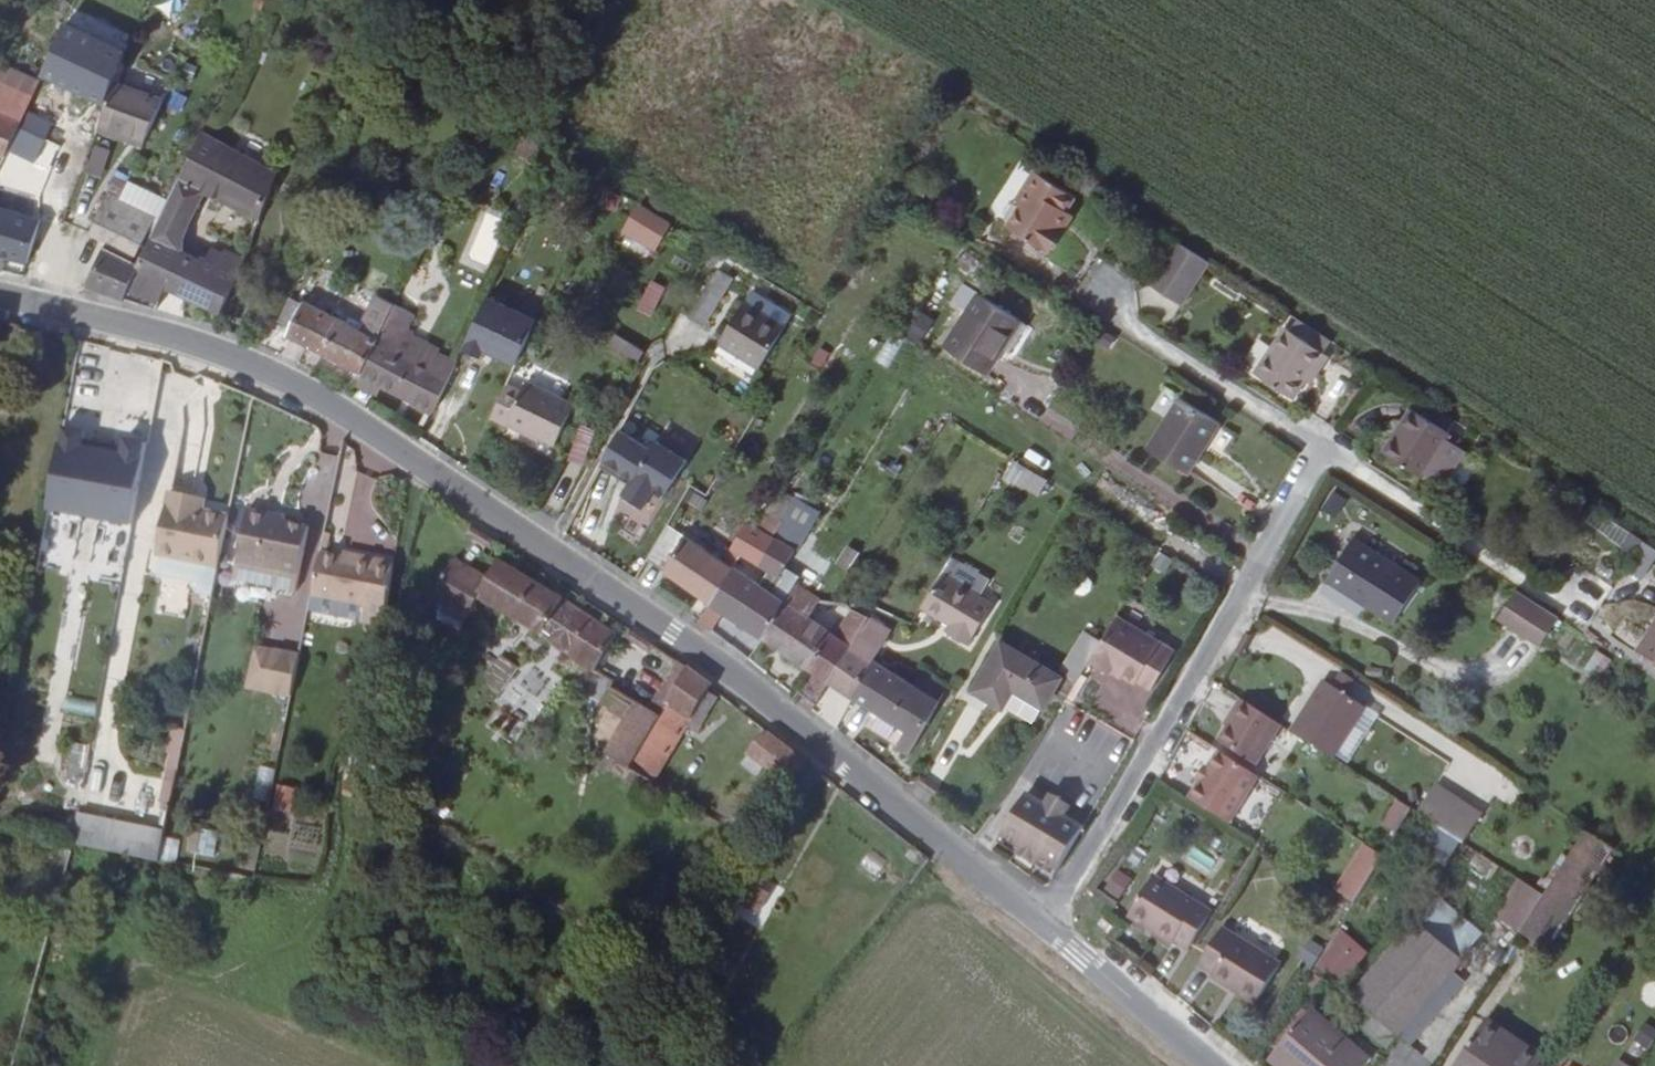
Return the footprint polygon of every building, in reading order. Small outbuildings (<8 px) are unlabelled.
[(171,81),(119,62),(113,83),(163,101),(171,81)] [(0,163),(31,90),(0,78),(0,163)] [(163,101),(113,83),(101,124),(147,142),(163,101)] [(98,135),(143,151),(147,142),(101,124),(98,135)] [(263,220),(279,179),(199,141),(143,263),(133,285),(140,288),(133,306),(160,313),(171,288),(224,313),(245,263),(227,256),(220,256),(209,253),(205,259),(197,255),(194,258),(181,253),(207,195),(263,220)] [(106,178),(113,149),(90,144),(83,173),(106,178)] [(1039,178),(1020,206),(1025,209),(1010,231),(1049,255),(1063,232),(1058,227),(1074,200),(1039,178)] [(165,201),(129,185),(121,204),(146,215),(149,209),(160,214),(165,201)] [(95,242),(104,246),(108,255),(137,267),(140,262),(160,214),(149,209),(146,215),(121,204),(111,200),(95,242)] [(633,206),(618,242),(654,257),(669,221),(633,206)] [(42,219),(0,208),(0,254),(28,261),(42,219)] [(1176,306),(1205,265),(1174,246),(1147,288),(1176,306)] [(140,288),(133,285),(143,263),(140,262),(137,267),(108,255),(93,290),(133,306),(140,288)] [(397,299),(376,290),(374,294),(394,303),(397,299)] [(513,310),(518,299),(501,291),(496,300),(513,310)] [(361,375),(378,338),(394,303),(374,294),(360,327),(309,302),(291,339),(361,375)] [(709,338),(730,303),(719,296),(699,332),(709,338)] [(989,375),(1023,322),(982,296),(948,350),(989,375)] [(539,323),(489,300),(462,358),(479,366),(484,357),(516,373),(539,323)] [(765,380),(794,334),(753,310),(727,357),(765,380)] [(604,338),(610,328),(600,323),(594,332),(604,338)] [(1328,362),(1336,348),(1301,326),(1293,339),(1289,336),(1258,384),(1299,407),(1311,389),(1318,377),(1323,380),(1333,365),(1328,362)] [(610,347),(646,365),(652,353),(618,333),(610,347)] [(361,375),(433,412),(455,365),(441,358),(436,367),(378,338),(361,375)] [(1311,389),(1314,391),(1323,380),(1318,377),(1311,389)] [(576,403),(527,380),(521,392),(508,421),(539,438),(555,445),(576,403)] [(508,421),(521,392),(507,386),(490,423),(503,430),(508,421)] [(1187,475),(1215,424),(1179,402),(1149,452),(1187,475)] [(1475,453),(1483,441),(1433,408),(1424,422),(1475,453)] [(1446,497),(1475,453),(1424,422),(1417,416),(1389,460),(1446,497)] [(534,445),(539,438),(508,421),(503,430),(534,445)] [(651,453),(623,434),(601,469),(632,489),(623,501),(645,517),(657,498),(665,504),(689,465),(657,445),(651,453)] [(321,523),(338,459),(315,452),(298,517),(321,523)] [(114,507),(107,536),(123,539),(137,471),(121,468),(122,464),(72,454),(63,497),(114,507)] [(998,480),(1039,498),(1048,477),(1008,459),(998,480)] [(733,494),(740,497),(749,482),(742,477),(733,494)] [(150,553),(215,565),(228,514),(199,509),(186,507),(188,496),(163,490),(150,553)] [(423,500),(411,492),(408,513),(421,520),(423,500)] [(199,509),(200,498),(188,496),(186,507),(199,509)] [(732,545),(743,551),(766,561),(782,531),(770,524),(751,515),(732,545)] [(271,517),(269,520),(245,516),(234,564),(294,579),(306,525),(271,517)] [(673,521),(647,561),(652,564),(677,523),(673,521)] [(652,564),(711,603),(736,562),(677,523),(652,564)] [(782,531),(766,561),(785,573),(803,542),(782,531)] [(1326,583),(1394,628),(1421,587),(1354,543),(1326,583)] [(1647,545),(1630,572),(1646,582),(1654,566),(1654,550),(1647,545)] [(442,631),(462,596),(581,672),(604,635),(485,559),(472,580),(437,560),(409,608),(442,631)] [(350,566),(350,568),(315,560),(305,600),(360,614),(371,570),(350,566)] [(712,631),(724,612),(760,637),(789,590),(784,585),(781,591),(736,562),(711,603),(699,623),(712,631)] [(979,645),(1002,604),(952,575),(931,609),(962,627),(958,632),(979,645)] [(801,682),(791,698),(809,711),(829,682),(856,643),(812,613),(824,594),(796,578),(789,590),(760,637),(814,673),(806,685),(801,682)] [(257,616),(273,622),(282,601),(266,594),(257,616)] [(1544,646),(1562,621),(1520,594),(1503,621),(1544,646)] [(866,605),(858,615),(868,621),(875,613),(866,605)] [(875,613),(868,621),(856,643),(829,682),(852,698),(881,657),(900,629),(875,613)] [(1182,656),(1124,620),(1107,647),(1096,667),(1116,681),(1119,678),(1138,691),(1142,685),(1157,696),(1182,656)] [(1642,657),(1654,666),(1654,636),(1642,657)] [(1096,640),(1071,678),(1083,687),(1096,667),(1107,647),(1096,640)] [(1007,708),(1038,725),(1064,682),(1005,646),(977,692),(1006,710),(1007,708)] [(1584,670),(1601,678),(1610,659),(1593,651),(1584,670)] [(264,655),(255,694),(279,700),(289,662),(264,655)] [(498,655),(481,685),(528,713),(553,672),(529,658),(522,669),(498,655)] [(907,734),(895,750),(908,758),(949,691),(925,674),(918,682),(881,657),(852,698),(907,734)] [(675,665),(663,658),(631,706),(642,713),(653,697),(675,665)] [(702,680),(676,663),(675,665),(653,697),(678,713),(690,697),(697,686),(702,680)] [(1326,687),(1296,735),(1335,758),(1366,711),(1326,687)] [(617,696),(585,741),(598,749),(611,758),(642,713),(631,706),(617,696)] [(653,697),(642,713),(611,758),(633,773),(636,775),(670,723),(682,729),(701,703),(690,697),(678,713),(653,697)] [(1263,766),(1285,727),(1247,702),(1236,718),(1239,720),(1225,744),(1263,766)] [(748,730),(771,745),(775,740),(752,724),(748,730)] [(780,743),(765,765),(777,774),(787,761),(793,753),(780,743)] [(82,775),(87,747),(73,744),(67,772),(82,775)] [(598,749),(591,759),(605,768),(611,758),(598,749)] [(803,771),(809,764),(793,753),(787,761),(803,771)] [(1212,774),(1203,788),(1192,804),(1232,829),(1264,780),(1224,755),(1212,774)] [(633,773),(611,758),(605,768),(627,782),(633,773)] [(774,780),(790,791),(803,771),(787,761),(777,774),(774,780)] [(1207,772),(1198,785),(1203,788),(1212,774),(1207,772)] [(717,774),(713,781),(721,786),(726,779),(717,774)] [(271,810),(289,815),(295,790),(277,785),(271,810)] [(1472,798),(1449,832),(1488,857),(1510,824),(1472,798)] [(1029,803),(995,849),(1045,890),(1080,844),(1064,831),(1078,811),(1062,799),(1047,817),(1029,803)] [(1397,834),(1410,809),(1395,801),(1381,826),(1397,834)] [(126,817),(67,803),(61,831),(121,845),(126,817)] [(146,851),(152,823),(126,817),(121,845),(146,851)] [(199,830),(197,856),(213,857),(215,831),(199,830)] [(1355,903),(1382,856),(1361,844),(1334,891),(1355,903)] [(1477,856),(1471,872),(1488,878),(1494,862),(1477,856)] [(737,906),(749,888),(720,869),(707,886),(737,906)] [(1120,901),(1132,879),(1114,869),(1102,891),(1120,901)] [(1173,949),(1177,945),(1189,953),(1211,916),(1149,879),(1123,921),(1173,949)] [(1575,912),(1551,896),(1528,931),(1554,946),(1575,912)] [(1477,923),(1452,922),(1451,950),(1476,951),(1477,923)] [(1460,967),(1412,927),(1344,1010),(1390,1049),(1460,967)] [(1280,969),(1221,932),(1198,969),(1214,978),(1212,983),(1256,1008),(1280,969)] [(1494,945),(1478,969),(1489,976),(1505,952),(1494,945)] [(1342,990),(1363,965),(1350,954),(1328,979),(1342,990)] [(1549,1052),(1488,1015),(1464,1055),(1484,1065),(1541,1065),(1549,1052)] [(1310,1017),(1280,1052),(1300,1065),(1367,1065),(1368,1065),(1310,1017)] [(1654,1038),(1654,1029),(1644,1022),(1631,1045),(1646,1054),(1654,1038)] [(1618,1065),(1639,1065),(1642,1060),(1629,1050),(1618,1065)] [(1457,1065),(1484,1065),(1464,1055),(1457,1065)]
